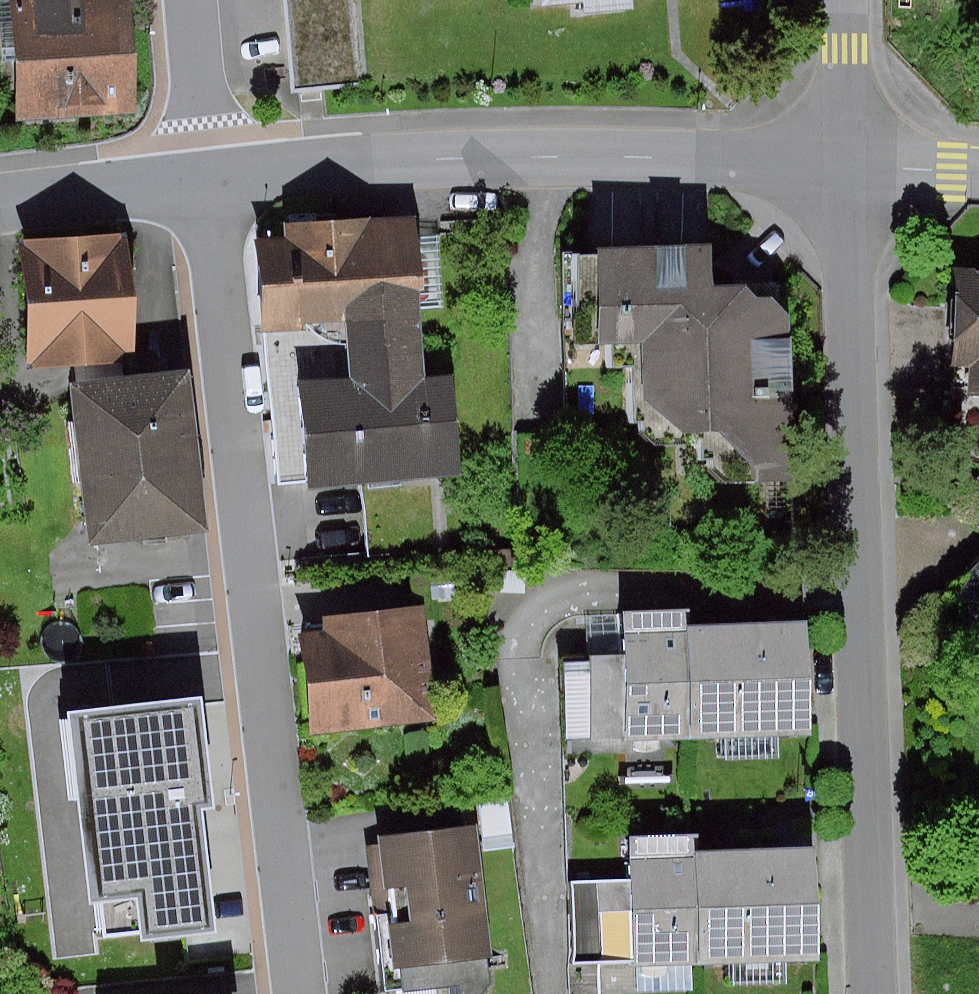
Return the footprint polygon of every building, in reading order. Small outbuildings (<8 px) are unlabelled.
[(22,114),(142,107),(135,0),(15,0),(22,114)] [(301,90),(382,82),(374,0),(292,0),(301,90)] [(291,236),(260,237),(264,324),(348,321),(421,316),(419,279),(433,279),(430,212),(291,218),(291,236)] [(131,226),(23,234),(32,360),(79,356),(128,352),(141,352),(131,226)] [(717,246),(584,247),(585,321),(659,320),(660,431),(793,430),(792,290),(717,290),(717,246)] [(958,269),(955,364),(975,365),(974,413),(978,413),(978,269),(958,269)] [(421,316),(348,321),(352,376),(300,379),(307,479),(372,475),(441,470),(462,468),(455,373),(425,375),(421,316)] [(268,348),(278,472),(302,470),(292,347),(268,348)] [(68,382),(81,535),(198,525),(186,372),(130,377),(128,352),(79,356),(81,381),(68,382)] [(441,470),(372,475),(377,552),(446,547),(441,470)] [(337,633),(304,636),(313,729),(441,716),(430,600),(335,609),(337,633)] [(601,741),(714,736),(709,624),(692,626),(691,605),(623,608),(626,652),(597,653),(601,741)] [(804,620),(709,624),(714,736),(810,732),(804,620)] [(194,697),(61,711),(81,906),(98,904),(101,933),(130,930),(131,938),(205,930),(192,804),(205,803),(194,697)] [(477,820),(383,831),(399,964),(493,953),(477,820)] [(692,835),(636,838),(638,876),(572,879),(576,962),(697,957),(692,852),(692,835)] [(813,846),(692,852),(697,957),(817,951),(813,846)]
